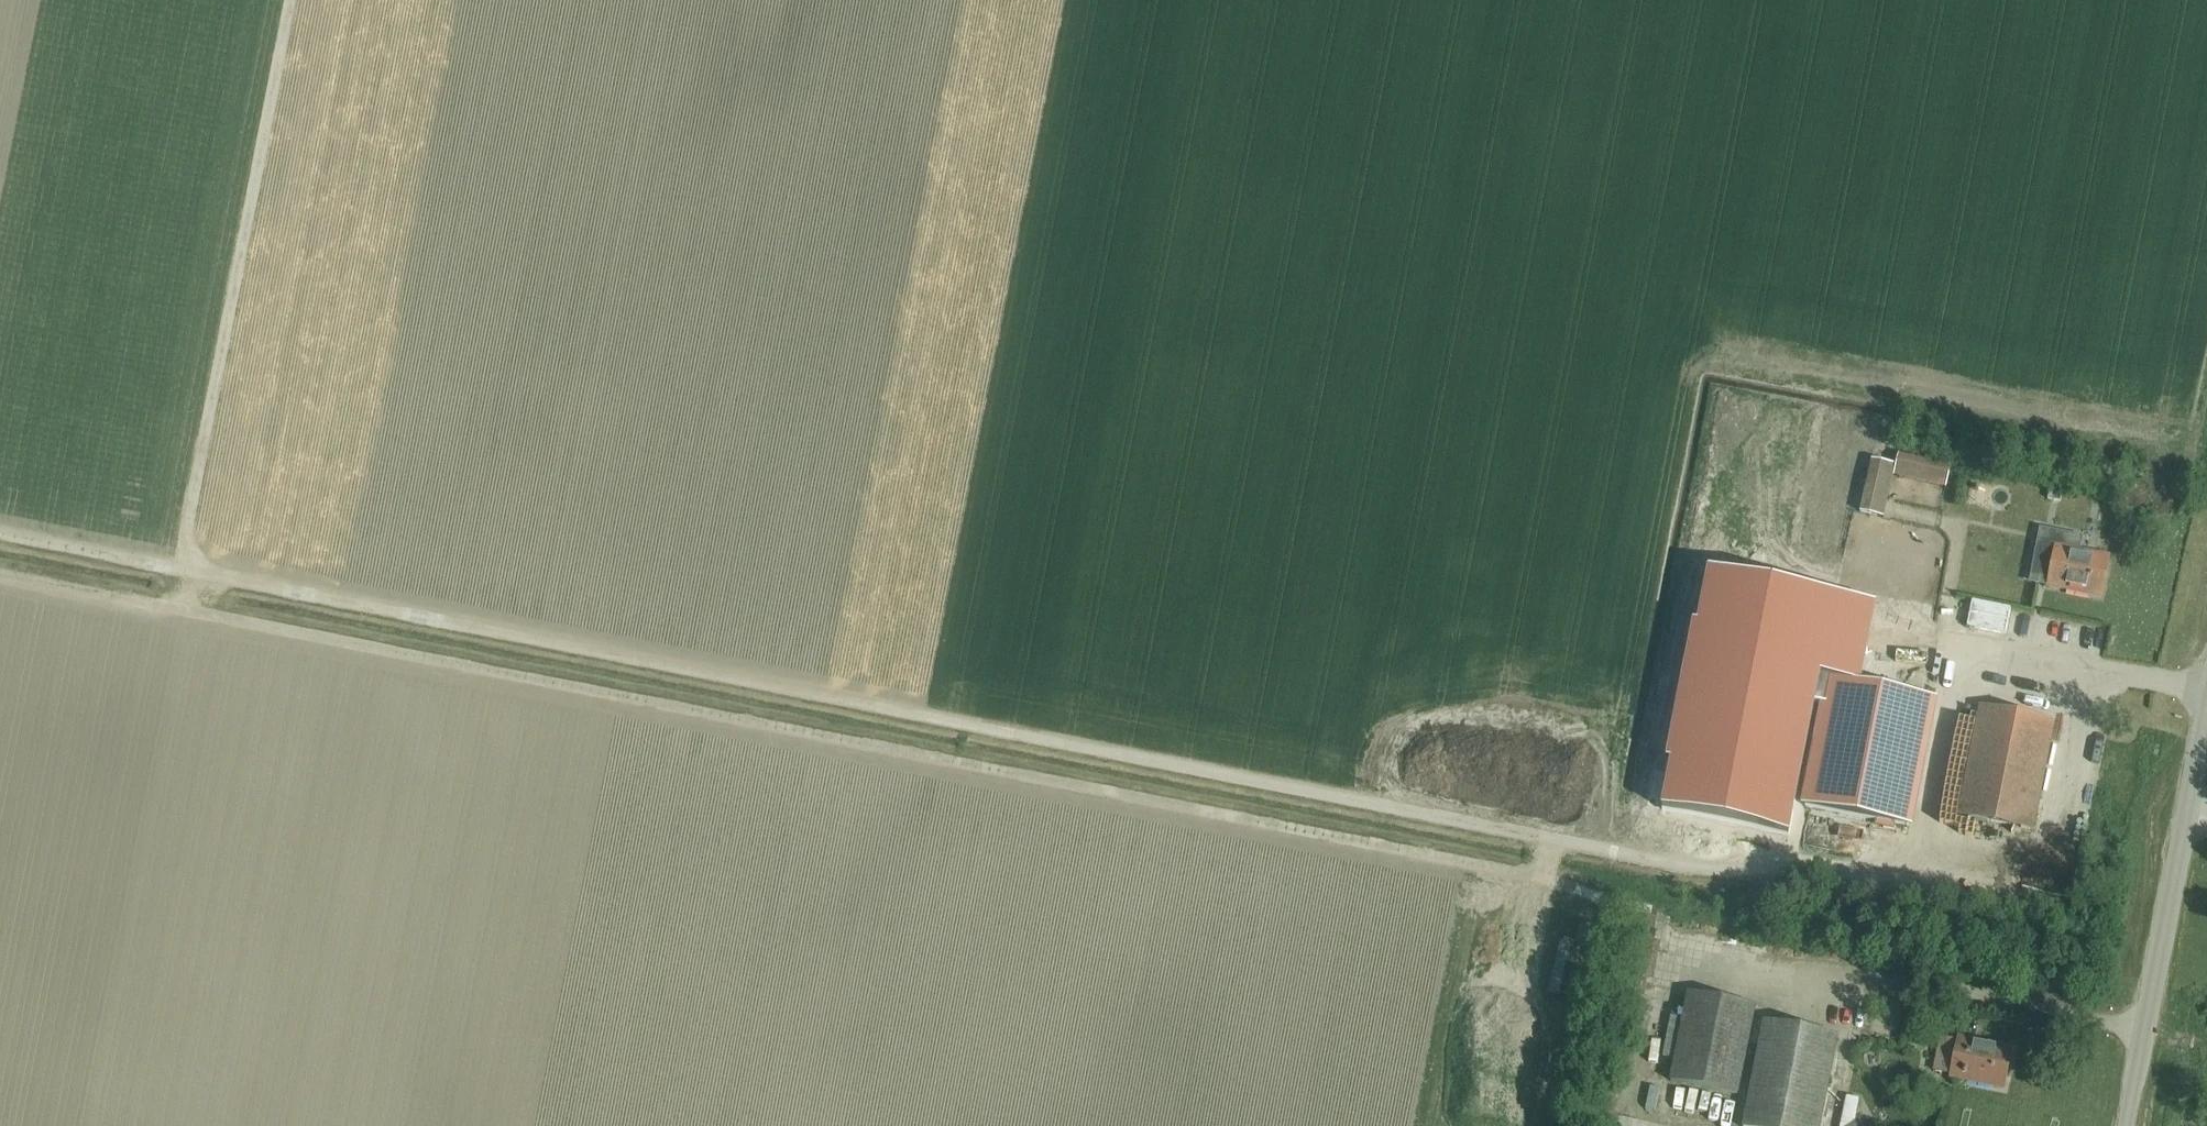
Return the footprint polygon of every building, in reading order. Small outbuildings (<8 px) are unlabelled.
[(1920,507),(1924,491),(1891,484),(1888,500),(1920,507)] [(2100,597),(2108,557),(2055,547),(2047,587),(2100,597)] [(1983,593),(1980,620),(2021,625),(2024,598),(1983,593)] [(1932,698),(1829,678),(1804,806),(1907,826),(1932,698)] [(2031,830),(2053,722),(1979,708),(1958,816),(2031,830)] [(1670,1082),(1736,1095),(1754,1006),(1688,993),(1670,1082)] [(1739,1125),(1816,1125),(1834,1035),(1760,1021),(1739,1125)] [(1661,1032),(1657,1054),(1669,1056),(1673,1034),(1661,1032)] [(2003,1089),(2011,1049),(1958,1038),(1950,1078),(2003,1089)] [(1700,1110),(1699,1121),(1718,1124),(1720,1113),(1700,1110)]
